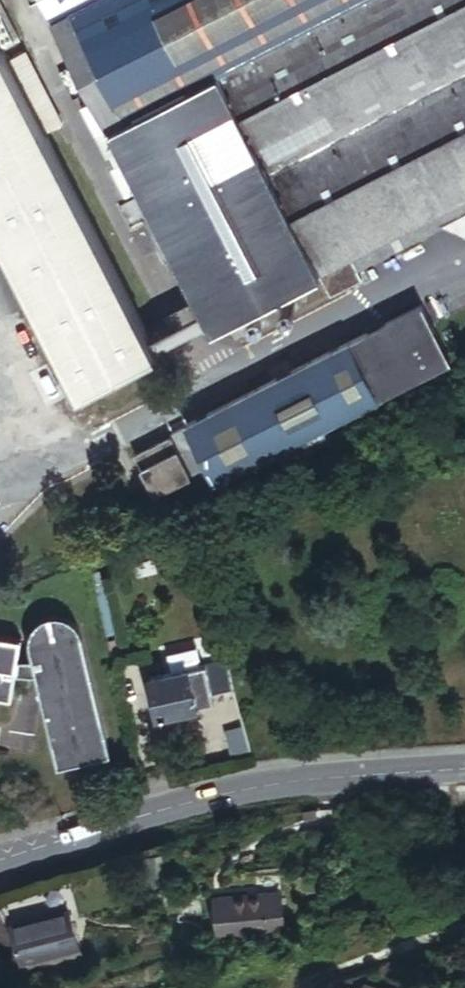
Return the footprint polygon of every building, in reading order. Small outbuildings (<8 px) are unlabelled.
[(98,135),(83,143),(94,165),(109,157),(203,335),(314,277),(327,300),(358,284),(353,273),(464,213),(464,0),(26,0),(98,135)] [(10,46),(0,26),(0,51),(10,46)] [(76,394),(150,354),(36,140),(55,130),(16,57),(0,66),(0,250),(76,394)] [(289,313),(289,310),(287,308),(285,306),(282,305),(279,305),(276,306),(274,308),(273,311),(273,314),(274,316),(276,319),(278,320),(281,321),(284,320),(287,318),(288,316),(289,313)] [(416,314),(176,435),(204,491),(264,461),(271,475),(346,438),(338,422),(444,369),(416,314)] [(254,330),(253,327),(252,324),(249,322),(247,321),(244,321),(241,323),(239,325),(238,327),(238,330),(239,333),(240,335),(243,337),(246,337),(249,336),(251,335),(253,332),(254,330)] [(196,483),(174,436),(162,442),(184,488),(196,483)] [(180,485),(161,446),(124,463),(143,503),(180,485)] [(44,781),(98,768),(68,650),(64,641),(61,636),(56,631),(49,628),(42,626),(35,627),(28,629),(21,635),(18,639),(14,647),(13,653),(15,663),(16,671),(2,671),(0,686),(0,687),(20,687),(44,781)] [(201,707),(223,702),(216,671),(189,677),(185,659),(162,664),(159,668),(163,683),(137,689),(146,728),(203,715),(201,707)] [(240,730),(225,735),(230,755),(246,751),(240,730)] [(288,901),(210,915),(218,958),(296,944),(288,901)] [(0,946),(0,987),(13,987),(44,982),(36,939),(0,946)]
